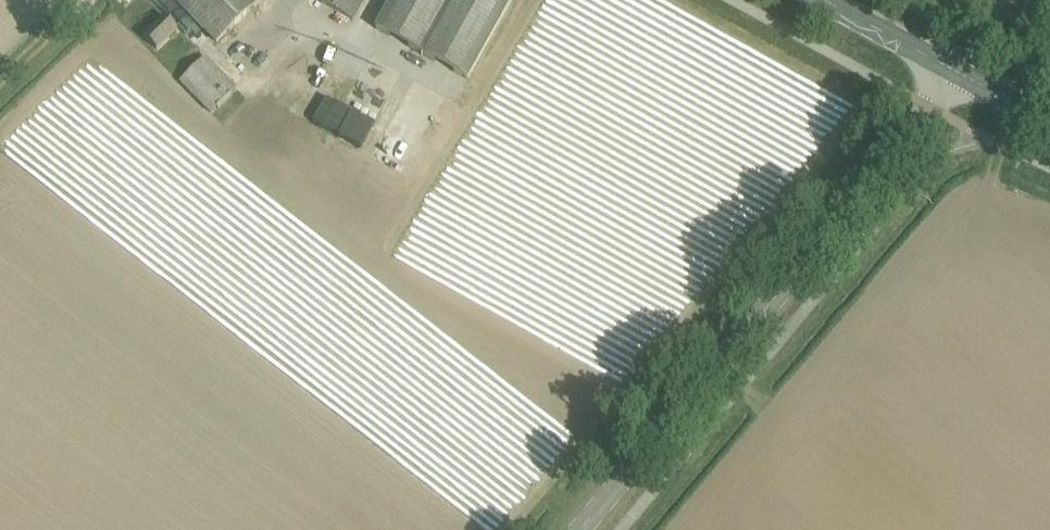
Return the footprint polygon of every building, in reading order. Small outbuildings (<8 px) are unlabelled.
[(218,42),(262,0),(178,0),(218,42)] [(353,20),(364,0),(318,0),(353,20)] [(377,29),(468,80),(513,0),(393,0),(377,29)] [(146,37),(157,49),(178,29),(166,17),(146,37)] [(237,87),(207,56),(180,82),(210,113),(237,87)]
